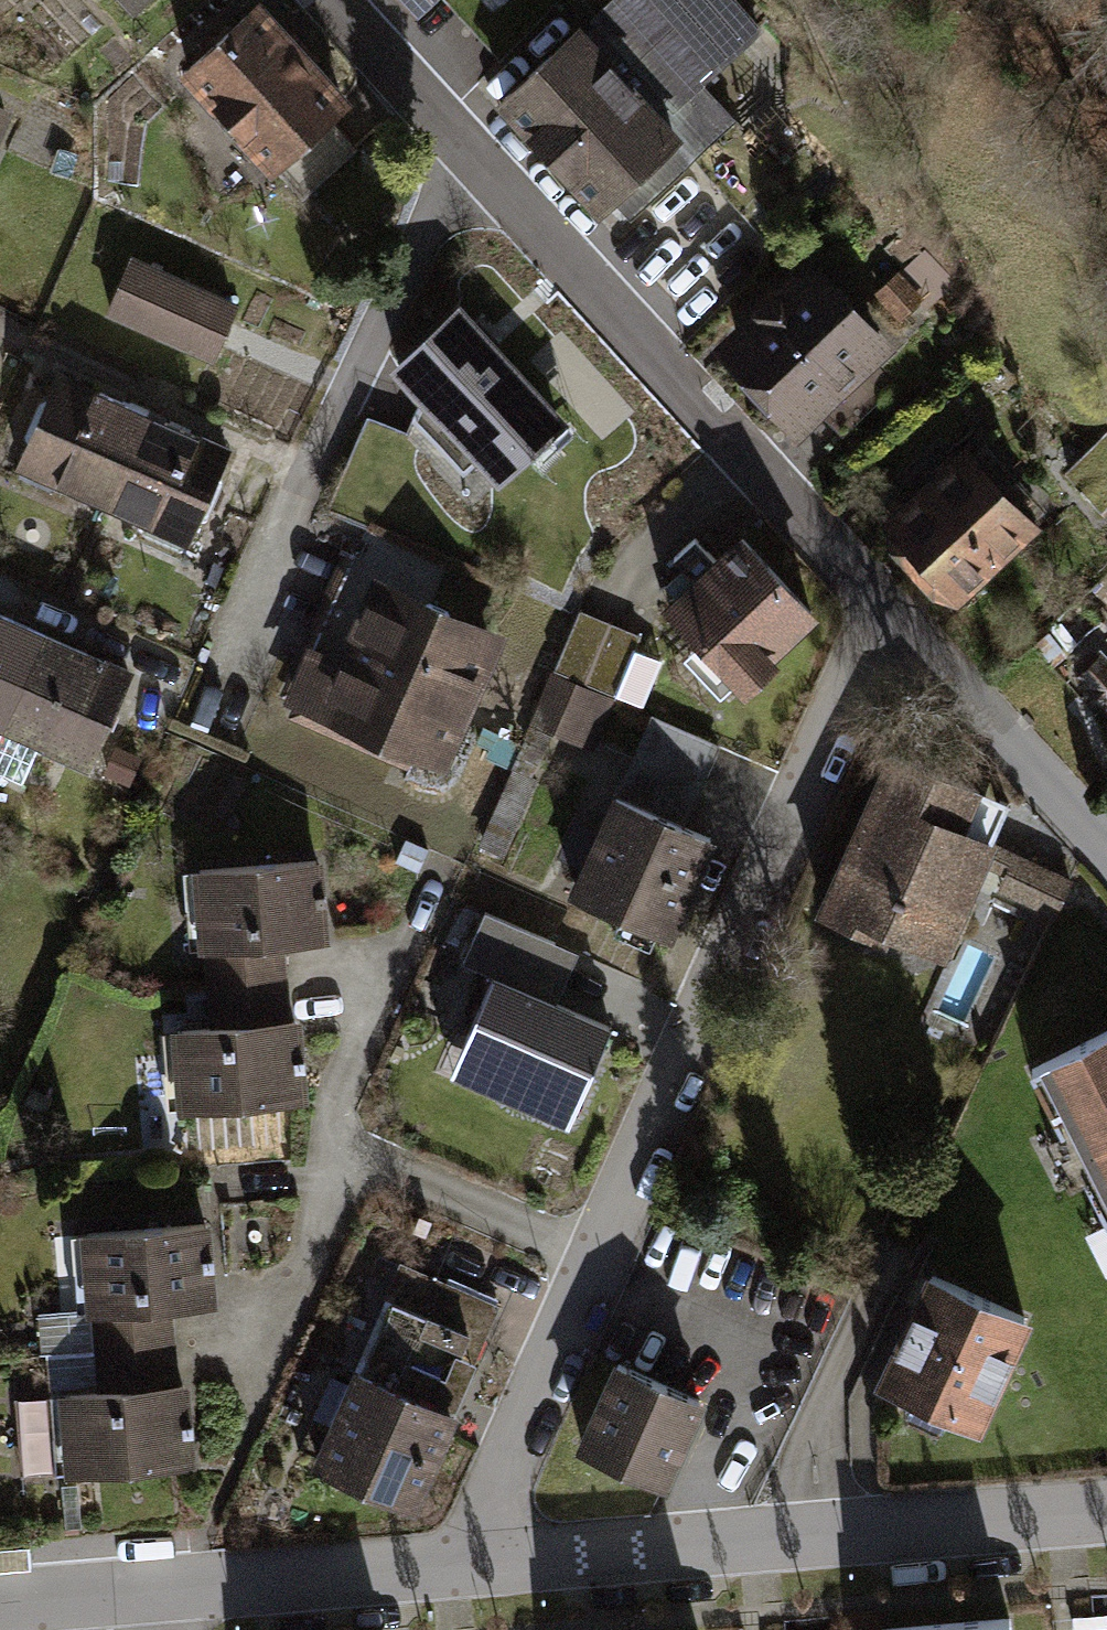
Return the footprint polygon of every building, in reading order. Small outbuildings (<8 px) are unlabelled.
[(126,30),(163,0),(101,0),(126,30)] [(249,0),(220,0),(172,39),(262,149),(328,96),(249,0)] [(392,21),(416,0),(374,0),(392,21)] [(713,0),(601,0),(499,91),(617,221),(686,158),(770,251),(823,203),(735,106),(776,69),(713,0)] [(901,340),(807,237),(705,330),(798,432),(818,414),(842,440),(897,391),(873,365),(901,340)] [(227,294),(121,251),(97,311),(203,354),(227,294)] [(888,270),(867,288),(893,318),(914,299),(888,270)] [(411,400),(402,439),(435,476),(462,452),(491,483),(564,418),(452,292),(375,360),(411,400)] [(0,467),(0,469),(39,484),(43,474),(93,495),(128,403),(41,368),(0,467)] [(221,440),(128,403),(93,495),(141,514),(138,523),(181,540),(221,440)] [(1059,468),(1097,508),(1106,499),(1106,467),(1085,444),(1059,468)] [(1045,532),(971,445),(883,521),(957,607),(1045,532)] [(654,600),(738,685),(811,613),(729,530),(704,555),(688,539),(670,556),(684,571),(654,600)] [(500,629),(362,569),(303,703),(441,764),(500,629)] [(0,613),(0,708),(34,627),(0,613)] [(530,716),(544,723),(584,739),(604,691),(632,703),(650,660),(623,649),(628,637),(572,615),(530,716)] [(34,627),(0,708),(0,754),(24,764),(32,744),(75,762),(117,662),(34,627)] [(1079,663),(1064,677),(1106,722),(1106,721),(1106,692),(1079,663)] [(561,885),(662,932),(710,829),(677,813),(710,744),(642,712),(561,885)] [(467,850),(491,862),(538,761),(527,759),(544,723),(530,716),(467,850)] [(886,743),(811,906),(876,935),(882,922),(955,956),(988,885),(1046,911),(1065,869),(988,834),(1005,798),(886,743)] [(193,863),(202,981),(293,974),(289,935),(325,932),(319,853),(193,863)] [(434,1072),(557,1127),(605,1021),(550,997),(570,953),(478,912),(456,961),(479,972),(434,1072)] [(128,1025),(136,1108),(304,1091),(293,974),(202,981),(204,1017),(128,1025)] [(1026,1065),(1106,1223),(1106,1024),(1026,1065)] [(77,1234),(87,1352),(177,1345),(174,1305),(210,1302),(204,1224),(77,1234)] [(322,1377),(287,1458),(407,1509),(491,1309),(391,1267),(341,1385),(322,1377)] [(1025,1321),(921,1273),(875,1374),(979,1422),(1025,1321)] [(13,1395),(21,1478),(189,1462),(177,1345),(87,1352),(89,1388),(13,1395)] [(694,1399),(605,1364),(570,1454),(659,1488),(694,1399)]
